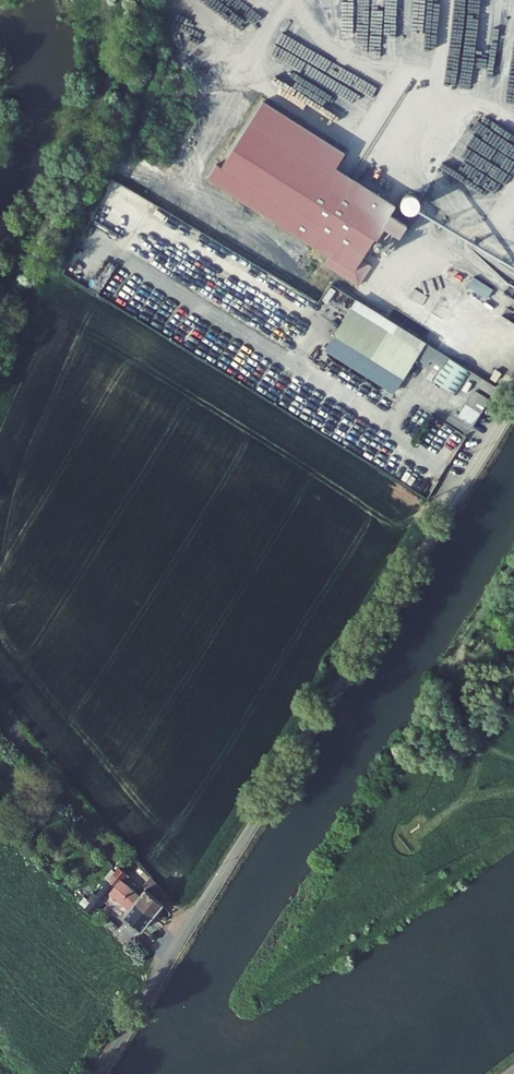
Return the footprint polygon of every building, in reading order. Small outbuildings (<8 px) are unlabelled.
[(345,154),(262,103),(220,167),(216,165),(207,178),(329,254),(325,264),(358,286),(370,265),(361,261),(395,206),(336,167),(345,154)] [(108,264),(93,287),(99,292),(114,268),(108,264)] [(454,268),(444,288),(458,294),(467,274),(454,268)] [(495,290),(476,279),(470,286),(489,298),(495,290)] [(426,343),(355,300),(335,333),(405,376),(418,355),(426,343)] [(448,357),(426,343),(418,355),(427,361),(429,357),(442,365),(448,357)] [(471,371),(448,357),(442,365),(433,380),(456,395),(471,371)] [(497,387),(472,372),(469,376),(479,382),(476,385),(492,395),(497,387)] [(458,416),(473,425),(489,399),(473,389),(465,403),(466,404),(458,416)] [(163,904),(169,897),(151,876),(144,884),(146,886),(140,895),(123,881),(128,875),(118,866),(114,871),(107,880),(108,880),(152,917),(163,904)] [(107,880),(114,871),(111,869),(104,877),(107,880)] [(152,917),(108,880),(107,880),(95,894),(84,908),(92,915),(110,893),(129,909),(124,915),(141,930),(152,917)] [(84,908),(95,894),(92,892),(86,898),(84,897),(79,903),(84,908)]
